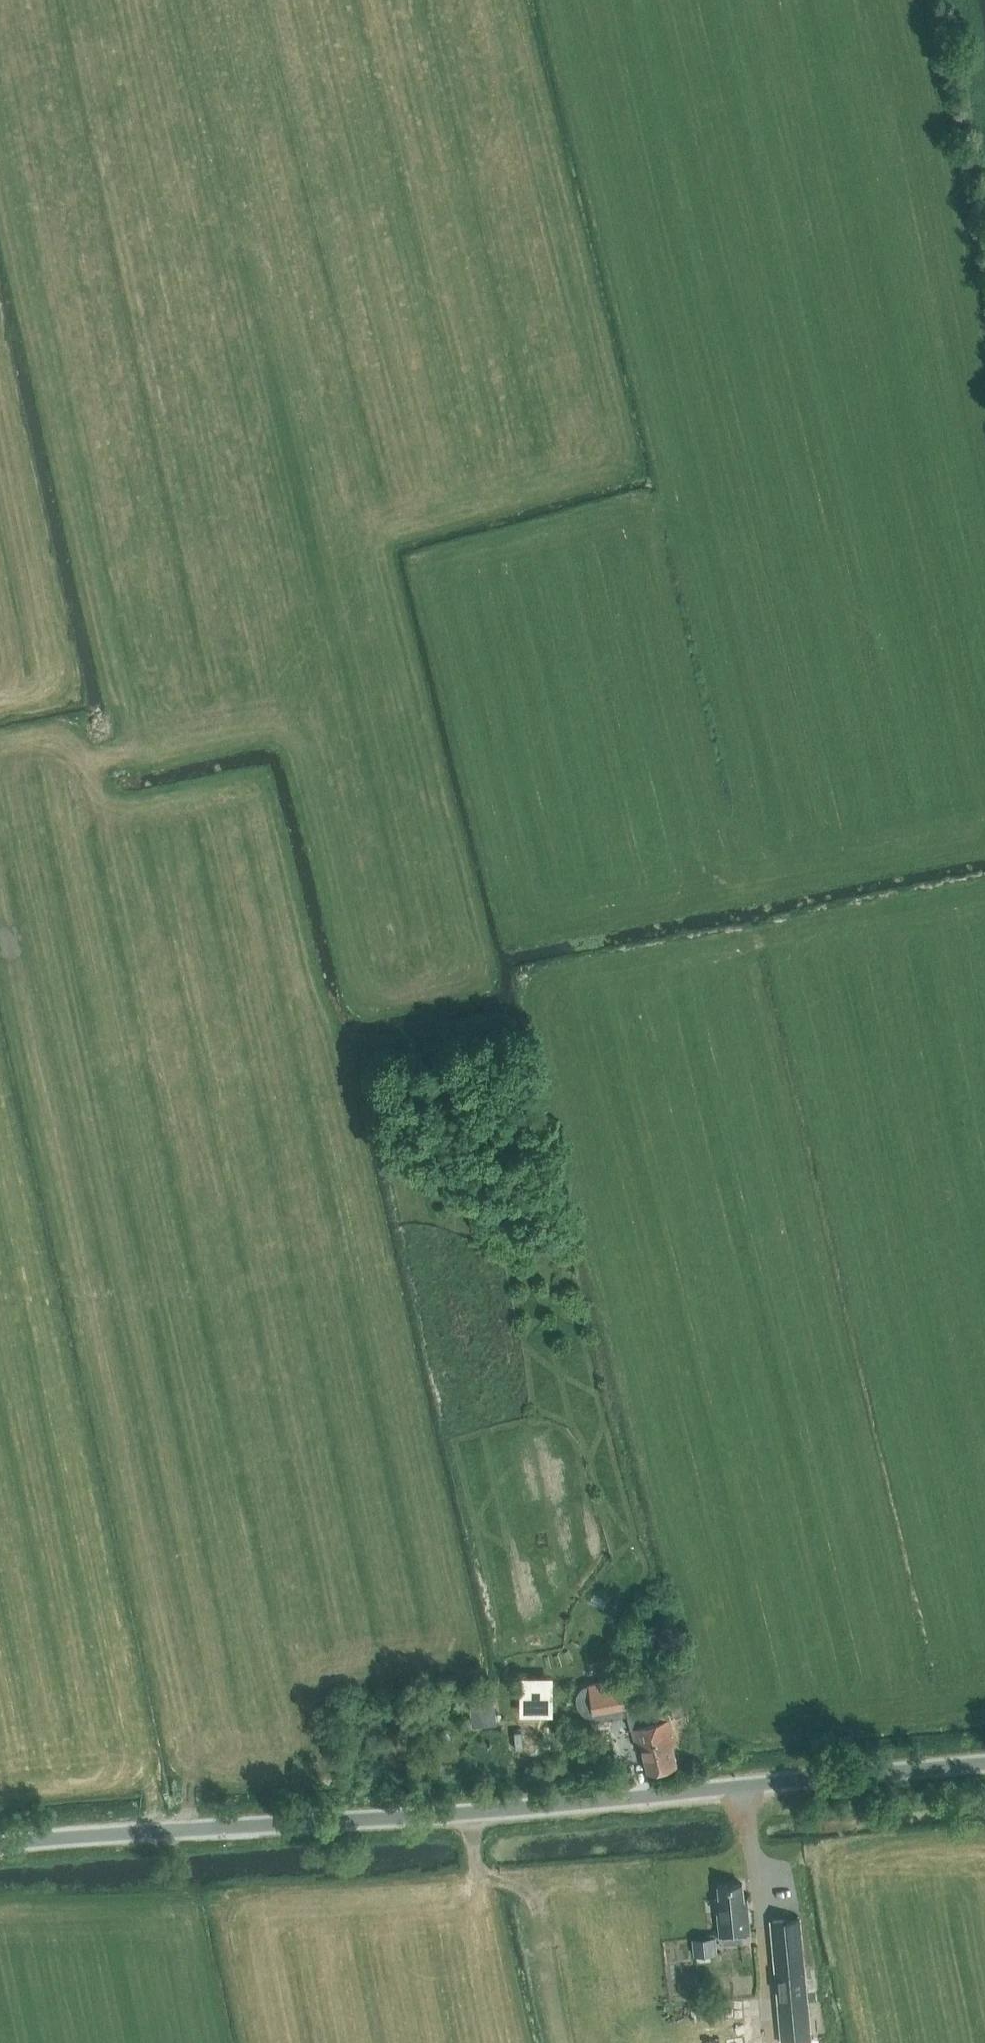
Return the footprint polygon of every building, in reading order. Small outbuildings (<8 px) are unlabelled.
[(557,1714),(557,1674),(524,1674),(523,1714),(557,1714)] [(627,1708),(620,1682),(589,1689),(595,1715),(627,1708)] [(497,1691),(473,1693),(475,1723),(498,1722),(497,1691)] [(684,1716),(681,1699),(669,1701),(672,1718),(684,1716)] [(649,1774),(681,1765),(675,1745),(679,1744),(672,1720),(634,1731),(638,1746),(641,1746),(649,1774)] [(743,1900),(742,1884),(718,1886),(719,1898),(716,1898),(720,1935),(749,1933),(746,1900),(743,1900)] [(810,2037),(799,1918),(770,1921),(781,2040),(810,2037)] [(695,1954),(717,1952),(715,1936),(693,1938),(695,1954)]
